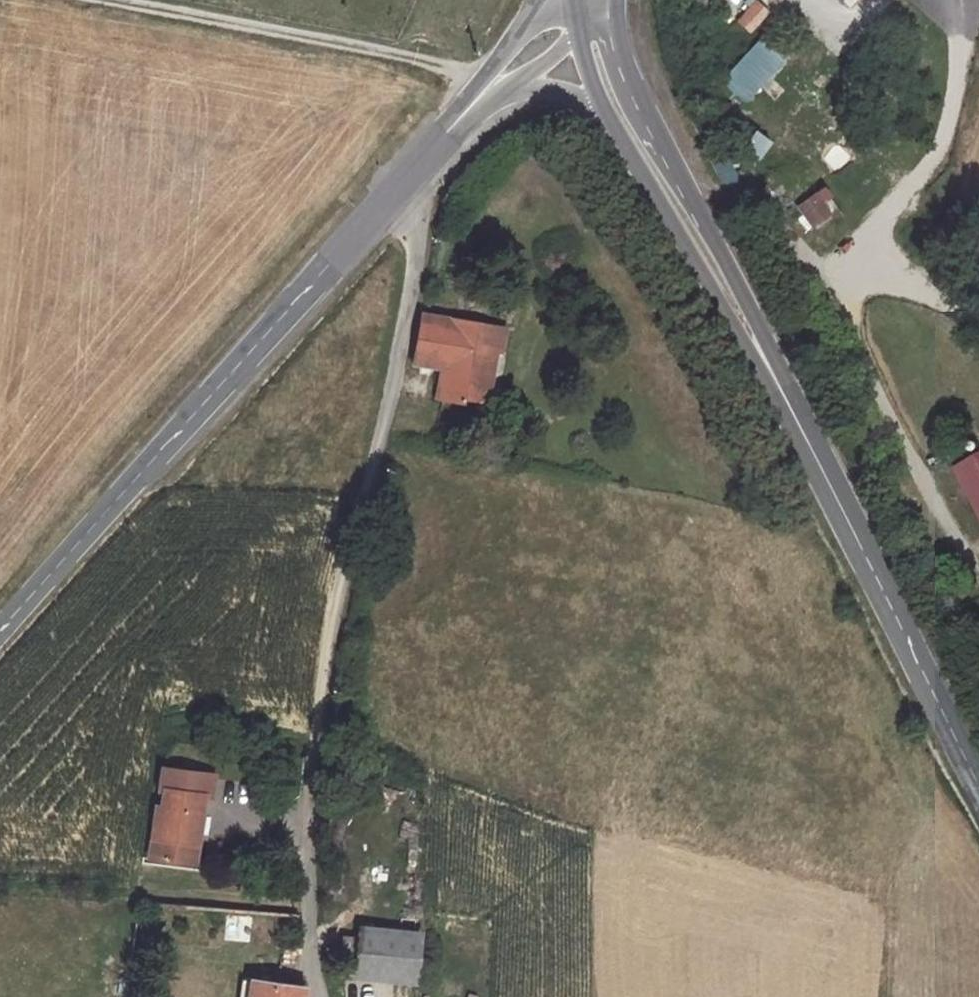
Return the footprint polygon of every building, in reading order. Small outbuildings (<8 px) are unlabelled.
[(747,32),(767,9),(758,0),(750,0),(733,19),(747,32)] [(759,36),(717,82),(744,106),(785,60),(759,36)] [(755,164),(769,145),(750,131),(736,150),(755,164)] [(819,186),(792,207),(809,230),(837,210),(819,186)] [(497,327),(417,309),(405,357),(434,363),(427,399),(449,406),(451,399),(466,403),(478,351),(492,354),(497,327)] [(151,823),(189,829),(197,830),(203,786),(209,787),(213,766),(161,758),(158,779),(162,779),(159,796),(156,795),(151,823)] [(197,830),(189,829),(151,823),(147,849),(193,856),(197,830)] [(357,961),(380,962),(383,925),(361,923),(357,961)] [(420,928),(383,925),(380,962),(420,964),(420,928)] [(242,996),(253,996),(256,971),(245,969),(242,996)] [(305,983),(304,979),(256,971),(253,996),(304,996),(305,983)]
